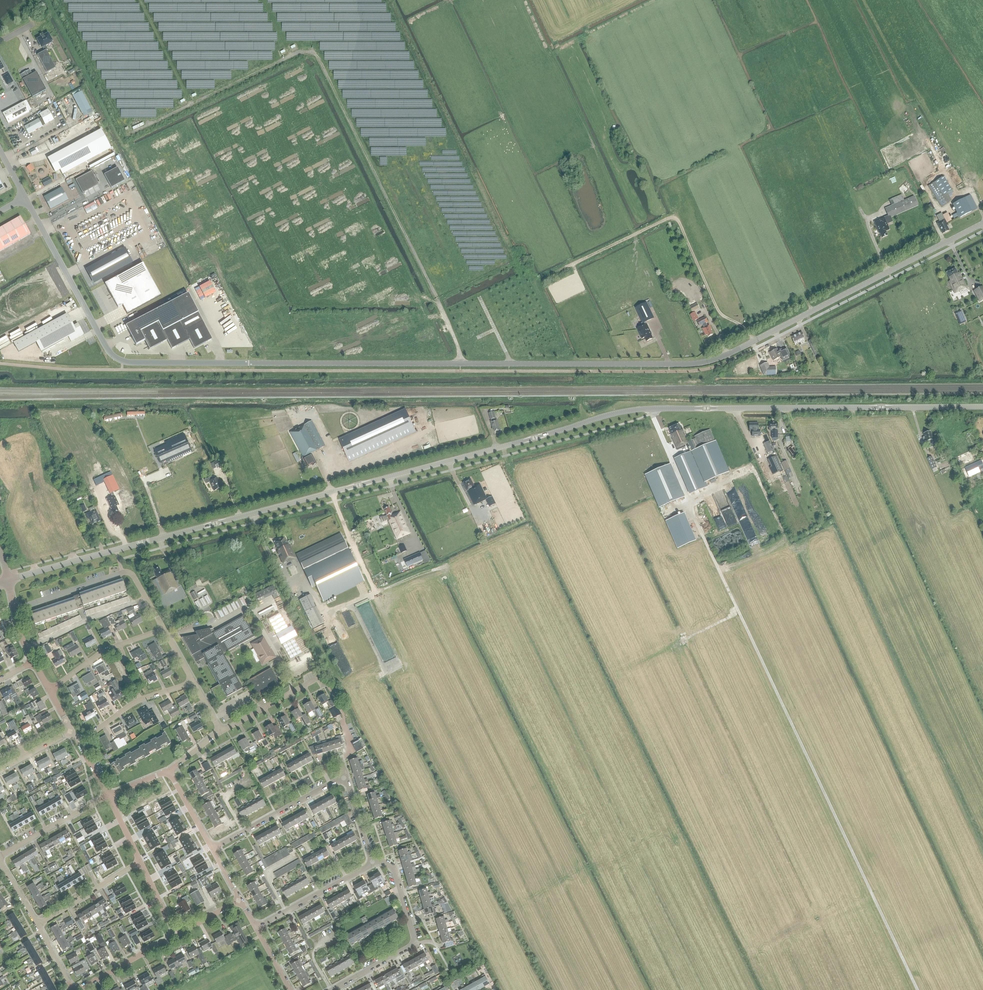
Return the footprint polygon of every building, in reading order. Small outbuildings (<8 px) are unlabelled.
[(46,51),(48,50),(45,45),(52,42),(48,34),(38,40),(42,47),(45,51),(37,55),(47,73),(56,68),(53,63),(46,51)] [(22,78),(32,97),(46,90),(36,72),(32,74),(29,70),(20,75),(21,76),(22,78)] [(7,73),(2,76),(7,85),(12,82),(7,73)] [(81,92),(72,96),(82,114),(84,117),(92,113),(91,109),(81,92)] [(8,124),(29,112),(23,102),(2,113),(8,124)] [(24,127),(28,134),(54,120),(48,109),(39,114),(41,118),(39,119),(38,119),(24,127)] [(143,122),(132,127),(133,130),(144,125),(143,122)] [(52,157),(48,159),(55,171),(59,169),(62,175),(60,170),(108,144),(101,129),(52,156),(52,157)] [(37,146),(40,152),(49,148),(46,142),(37,146)] [(106,164),(108,168),(117,163),(115,159),(106,164)] [(31,163),(27,167),(31,172),(35,169),(31,163)] [(92,169),(97,179),(101,177),(95,167),(92,169)] [(111,188),(124,181),(117,168),(104,175),(111,188)] [(75,180),(83,193),(99,185),(91,171),(75,180)] [(45,186),(53,182),(51,176),(42,180),(45,186)] [(946,197),(953,192),(943,177),(928,186),(941,208),(949,202),(946,197)] [(50,209),(68,200),(61,187),(44,197),(50,209)] [(970,195),(952,204),(959,218),(977,208),(970,195)] [(914,196),(885,208),(888,216),(889,218),(891,217),(918,206),(914,196)] [(937,223),(942,234),(949,230),(946,225),(948,225),(942,213),(936,216),(939,221),(937,223)] [(879,220),(874,222),(879,234),(880,233),(882,238),(887,235),(885,231),(889,229),(887,224),(893,221),(891,217),(889,218),(888,216),(884,217),(884,218),(879,220)] [(30,234),(20,217),(0,228),(0,251),(30,234)] [(103,260),(86,269),(94,283),(110,274),(103,260)] [(110,293),(109,293),(110,294),(112,298),(118,308),(122,305),(127,314),(161,296),(143,263),(105,284),(110,293)] [(951,281),(949,282),(954,293),(967,287),(959,273),(958,273),(955,268),(947,273),(951,281)] [(56,284),(20,303),(27,317),(63,297),(56,284)] [(979,303),(982,301),(982,286),(973,291),(979,303)] [(188,293),(126,326),(126,327),(131,336),(136,345),(145,340),(149,349),(167,340),(162,331),(180,322),(185,331),(202,321),(188,293)] [(689,307),(692,312),(700,308),(697,303),(695,304),(694,302),(689,304),(690,306),(689,307)] [(636,308),(643,323),(645,322),(653,318),(646,303),(636,308)] [(957,312),(955,313),(960,325),(966,322),(961,311),(957,312)] [(108,324),(118,319),(115,314),(110,316),(109,313),(104,315),(108,324)] [(18,352),(36,342),(41,351),(68,337),(71,341),(83,334),(77,324),(75,325),(73,326),(67,314),(13,343),(18,352)] [(707,326),(705,323),(707,322),(705,317),(697,321),(699,326),(702,325),(704,328),(702,329),(706,336),(707,335),(708,336),(713,334),(710,330),(711,329),(709,325),(707,326)] [(202,321),(185,331),(189,340),(194,349),(194,348),(203,344),(207,342),(212,339),(202,321)] [(180,322),(162,331),(167,340),(171,349),(189,340),(185,331),(180,322)] [(645,322),(643,323),(641,323),(642,326),(637,328),(642,339),(645,337),(647,341),(652,339),(650,335),(651,334),(646,324),(645,322)] [(799,345),(801,344),(800,342),(805,340),(804,338),(802,332),(791,337),(794,342),(795,345),(799,343),(799,345)] [(780,357),(782,360),(789,356),(786,348),(782,350),(781,349),(778,351),(777,349),(769,352),(773,361),(780,357)] [(767,363),(760,366),(764,375),(776,375),(775,369),(769,369),(767,363)] [(349,462),(416,432),(405,409),(339,439),(349,462)] [(496,420),(495,418),(491,419),(491,421),(490,421),(493,429),(494,429),(495,431),(500,430),(497,420),(496,420)] [(316,465),(316,464),(312,455),(311,453),(324,446),(312,422),(290,433),(304,459),(302,459),(302,460),(303,463),(302,463),(304,467),(306,466),(307,468),(312,465),(312,466),(313,466),(316,465)] [(752,436),(760,436),(760,429),(758,429),(758,423),(749,423),(749,432),(752,432),(752,436)] [(777,423),(769,423),(769,428),(769,430),(772,430),(772,438),(778,438),(777,427),(777,423)] [(679,424),(669,428),(671,434),(670,435),(677,450),(685,446),(685,445),(688,443),(692,451),(675,458),(690,494),(694,492),(707,486),(705,482),(713,478),(728,472),(710,430),(695,436),(695,438),(688,442),(684,432),(683,429),(681,427),(680,427),(679,424)] [(925,432),(925,433),(924,433),(925,437),(922,437),(924,442),(928,441),(930,447),(937,445),(935,439),(932,440),(930,431),(925,432)] [(184,434),(166,442),(167,445),(155,451),(160,462),(169,458),(170,461),(192,451),(184,434)] [(771,443),(765,446),(768,453),(774,450),(771,443)] [(944,456),(939,446),(935,448),(937,452),(939,451),(942,457),(944,456)] [(956,457),(961,467),(974,460),(970,450),(956,457)] [(776,473),(783,470),(776,456),(768,459),(771,467),(769,467),(773,475),(776,473)] [(932,469),(936,467),(931,456),(927,458),(932,469)] [(790,467),(787,459),(782,461),(787,473),(792,471),(790,467)] [(980,472),(981,472),(982,472),(982,459),(975,463),(962,469),(966,479),(980,472)] [(654,495),(660,507),(683,497),(669,464),(646,475),(654,495)] [(112,475),(103,480),(104,482),(110,493),(113,492),(119,489),(112,475)] [(221,487),(217,478),(213,480),(211,476),(204,480),(206,484),(210,482),(214,491),(221,487)] [(486,500),(489,507),(496,504),(492,496),(487,499),(480,484),(474,486),(473,483),(472,484),(470,480),(464,483),(467,490),(474,505),(486,500)] [(112,497),(106,499),(111,509),(111,508),(113,513),(118,511),(116,506),(119,505),(114,496),(113,492),(110,493),(112,497)] [(392,513),(389,507),(384,509),(387,515),(383,517),(385,521),(388,519),(389,521),(388,521),(396,539),(410,533),(400,511),(392,515),(391,514),(392,513)] [(87,519),(89,518),(92,524),(96,522),(100,520),(95,509),(85,514),(87,519)] [(685,511),(664,519),(676,548),(698,540),(685,511)] [(340,534),(296,555),(312,587),(316,585),(323,600),(355,585),(363,581),(347,548),(340,534)] [(295,558),(295,557),(289,544),(288,544),(284,537),(274,542),(278,551),(277,551),(282,563),(287,561),(287,562),(295,558)] [(405,561),(408,567),(423,560),(420,553),(405,561)] [(154,570),(155,571),(154,572),(157,579),(156,579),(164,595),(178,588),(169,569),(161,573),(159,567),(154,570)] [(83,606),(126,591),(128,591),(124,581),(80,596),(79,595),(73,597),(74,601),(31,615),(34,625),(78,610),(83,608),(82,606),(83,605),(83,606)] [(186,585),(189,591),(197,587),(194,581),(186,585)] [(254,597),(256,602),(272,595),(273,599),(278,596),(273,585),(253,594),(254,597)] [(299,600),(305,612),(316,606),(310,594),(299,600)] [(235,602),(211,614),(214,622),(239,610),(235,602)] [(259,613),(260,616),(275,609),(273,605),(259,613)] [(133,626),(138,623),(138,624),(143,621),(139,614),(137,615),(133,610),(128,613),(129,615),(128,616),(130,619),(129,619),(133,626)] [(282,644),(290,659),(301,653),(293,638),(293,639),(292,638),(296,636),(291,626),(287,629),(286,628),(287,627),(279,613),(268,619),(276,634),(277,633),(278,635),(279,634),(284,642),(282,643),(283,644),(282,644)] [(112,616),(107,619),(111,626),(113,624),(117,631),(123,628),(123,629),(126,627),(123,621),(124,620),(122,617),(118,619),(118,620),(115,622),(112,616)] [(212,629),(213,629),(209,629),(195,632),(196,635),(183,637),(181,638),(182,638),(192,655),(196,662),(204,658),(208,664),(219,685),(211,689),(211,690),(212,692),(213,693),(218,703),(218,704),(219,704),(228,698),(227,697),(242,688),(223,654),(254,636),(243,616),(214,632),(212,629)] [(104,629),(99,632),(102,638),(107,636),(111,634),(108,627),(111,626),(107,619),(106,617),(103,619),(104,622),(101,623),(103,626),(104,629)] [(351,670),(333,628),(324,632),(342,674),(351,670)] [(75,642),(78,641),(74,635),(72,631),(69,633),(71,636),(75,642)] [(83,641),(86,647),(95,643),(92,637),(83,641)] [(252,644),(259,656),(258,657),(262,664),(274,657),(270,650),(263,638),(252,644)] [(388,638),(376,643),(384,661),(396,656),(388,638)] [(73,643),(63,648),(65,652),(67,650),(71,656),(76,653),(76,654),(80,652),(77,645),(74,646),(73,643)] [(157,654),(158,656),(155,658),(157,661),(163,658),(163,657),(160,652),(155,643),(149,646),(151,649),(150,650),(154,656),(157,654)] [(12,645),(9,647),(5,649),(8,654),(8,653),(11,658),(17,655),(12,645)] [(133,659),(138,656),(141,661),(147,658),(144,653),(143,653),(140,648),(131,653),(133,659)] [(52,661),(56,667),(65,661),(62,655),(63,655),(60,650),(53,654),(56,659),(52,661)] [(105,677),(110,674),(107,670),(106,668),(104,663),(95,668),(97,672),(98,671),(100,674),(101,673),(102,676),(104,675),(105,677)] [(172,674),(169,668),(167,669),(166,666),(163,667),(165,670),(160,673),(164,679),(172,674)] [(249,680),(257,695),(279,684),(270,669),(249,680)] [(149,683),(154,680),(155,681),(157,680),(153,672),(152,673),(151,670),(144,674),(146,676),(146,677),(149,683)] [(84,681),(85,681),(87,684),(88,683),(89,686),(91,684),(90,682),(94,679),(91,673),(82,678),(84,681)] [(25,687),(32,683),(29,678),(22,681),(21,680),(17,682),(20,687),(24,685),(25,687)] [(77,683),(68,688),(71,693),(73,697),(80,693),(78,689),(80,688),(77,683)] [(120,688),(119,686),(116,688),(110,691),(112,694),(110,695),(113,701),(122,696),(120,693),(122,692),(120,688)] [(9,699),(9,700),(17,696),(14,691),(11,692),(9,688),(4,690),(1,691),(4,698),(6,701),(9,699)] [(33,698),(38,695),(35,688),(30,691),(29,688),(24,691),(27,696),(31,694),(33,698)] [(105,694),(102,690),(96,693),(99,698),(97,698),(100,702),(96,704),(100,710),(106,706),(106,707),(109,705),(105,699),(104,699),(102,696),(105,694)] [(85,692),(79,695),(82,700),(88,697),(85,692)] [(328,702),(324,694),(318,698),(322,705),(326,703),(329,708),(334,706),(331,700),(328,702)] [(186,704),(188,707),(185,709),(187,711),(188,711),(190,714),(194,712),(192,708),(192,709),(188,702),(185,695),(181,697),(182,698),(176,701),(180,707),(186,704)] [(31,703),(29,704),(30,707),(32,710),(34,708),(38,706),(40,711),(46,708),(42,701),(38,703),(36,700),(31,703)] [(174,710),(172,707),(169,700),(160,705),(163,712),(167,709),(169,712),(169,713),(172,717),(180,713),(177,708),(174,710)] [(92,710),(95,709),(92,704),(90,701),(87,703),(88,704),(85,706),(88,711),(83,714),(86,721),(95,716),(92,710)] [(315,710),(311,702),(304,706),(309,715),(310,716),(314,715),(313,713),(314,712),(318,718),(320,717),(322,719),(324,718),(322,713),(319,709),(316,711),(315,710)] [(144,722),(145,724),(146,724),(148,723),(148,722),(147,720),(151,718),(154,724),(158,722),(152,711),(149,713),(146,707),(144,708),(144,707),(142,708),(142,709),(138,712),(144,722)] [(337,707),(329,711),(333,718),(335,717),(341,714),(337,707)] [(296,720),(300,718),(304,726),(310,723),(306,716),(304,713),(302,715),(298,709),(292,712),(296,720)] [(43,724),(52,719),(49,713),(41,717),(40,715),(35,717),(38,723),(42,721),(43,724)] [(23,720),(26,725),(21,728),(24,733),(31,730),(29,724),(32,722),(28,715),(25,717),(26,719),(23,720)] [(136,722),(132,715),(124,720),(128,726),(136,722)] [(288,725),(292,733),(297,730),(292,722),(290,724),(285,716),(278,720),(283,728),(288,725)] [(194,719),(196,723),(190,726),(194,732),(199,729),(203,728),(197,718),(194,719)] [(7,735),(10,741),(17,737),(15,732),(18,730),(13,720),(7,723),(12,733),(7,735)] [(175,730),(182,742),(189,738),(184,729),(187,727),(184,721),(180,723),(182,726),(175,730)] [(273,723),(272,724),(265,728),(270,736),(273,734),(276,738),(282,734),(276,725),(274,726),(273,723)] [(120,725),(111,730),(113,734),(114,733),(116,736),(117,739),(113,741),(115,744),(118,749),(123,746),(124,746),(127,745),(125,742),(123,738),(126,736),(123,732),(120,725)] [(264,740),(259,731),(253,735),(257,743),(261,740),(265,747),(270,744),(267,739),(264,740)] [(161,734),(163,737),(157,740),(155,738),(150,741),(151,743),(145,747),(144,744),(138,747),(140,750),(131,755),(130,752),(124,755),(126,758),(119,761),(118,758),(115,760),(116,761),(114,763),(113,762),(112,763),(110,765),(112,766),(114,765),(114,764),(116,767),(118,765),(119,767),(120,768),(121,770),(121,771),(124,769),(123,767),(129,764),(130,766),(136,763),(135,761),(143,756),(144,758),(150,755),(149,753),(155,749),(156,751),(161,748),(160,746),(166,743),(167,745),(170,743),(164,733),(161,734)] [(110,744),(105,735),(100,738),(102,742),(101,743),(105,750),(111,747),(114,752),(118,749),(114,742),(110,744)] [(335,737),(336,740),(333,741),(335,749),(342,747),(341,745),(343,744),(341,736),(335,737)] [(249,745),(246,739),(239,742),(243,750),(244,752),(246,753),(248,752),(249,753),(256,750),(252,743),(249,745)] [(333,741),(327,743),(329,751),(335,749),(333,741)] [(353,746),(355,749),(364,744),(362,741),(353,746)] [(320,742),(317,743),(318,746),(315,747),(314,746),(309,747),(312,753),(316,752),(317,755),(323,753),(321,745),(320,742)] [(327,743),(321,745),(323,753),(329,751),(327,743)] [(365,747),(364,744),(355,749),(356,752),(365,747)] [(232,757),(237,754),(233,747),(227,750),(232,757)] [(62,759),(63,761),(65,764),(67,763),(65,759),(64,757),(67,756),(64,749),(59,752),(62,759)] [(227,750),(222,753),(226,760),(232,757),(227,750)] [(63,761),(62,759),(59,752),(53,755),(56,761),(59,760),(60,762),(63,761)] [(222,766),(224,765),(223,762),(226,760),(222,753),(216,756),(220,763),(222,766)] [(308,763),(313,760),(309,753),(304,756),(308,763)] [(217,765),(220,763),(216,756),(211,759),(216,768),(218,767),(217,765)] [(303,766),(308,763),(304,756),(299,759),(303,766)] [(51,764),(48,757),(43,760),(46,767),(47,769),(49,768),(48,766),(51,764)] [(349,761),(351,767),(359,764),(363,763),(362,760),(358,761),(357,758),(349,761)] [(299,759),(293,762),(297,770),(303,766),(299,759)] [(40,770),(46,767),(43,760),(37,763),(40,770)] [(291,773),(297,770),(293,762),(287,766),(291,773)] [(364,767),(360,768),(359,764),(351,767),(353,773),(361,770),(364,769),(364,767)] [(29,774),(31,776),(33,775),(32,773),(35,771),(31,765),(26,768),(29,774)] [(31,776),(29,774),(26,768),(21,771),(24,777),(27,776),(28,778),(31,776)] [(277,771),(280,779),(286,776),(282,768),(277,771)] [(189,774),(192,779),(200,776),(203,773),(202,771),(198,773),(197,770),(189,774)] [(363,776),(361,770),(353,773),(355,779),(363,776)] [(277,771),(271,775),(275,782),(280,779),(277,771)] [(72,772),(63,777),(66,783),(76,778),(72,772)] [(15,774),(10,776),(14,783),(17,789),(19,787),(16,782),(19,780),(15,774)] [(271,775),(265,778),(269,785),(275,782),(271,775)] [(17,789),(14,783),(10,776),(5,779),(8,786),(11,784),(14,790),(17,789)] [(200,776),(192,779),(196,785),(203,781),(204,780),(203,778),(202,779),(200,776)] [(263,779),(259,781),(263,788),(269,785),(265,778),(264,776),(262,777),(263,779)] [(368,782),(367,779),(364,780),(363,776),(355,779),(357,785),(365,783),(368,782)] [(206,786),(203,781),(196,785),(199,790),(206,786)] [(35,788),(32,783),(26,786),(29,792),(35,788)] [(79,783),(69,789),(73,795),(82,789),(79,783)] [(366,786),(365,783),(357,785),(359,791),(370,788),(369,785),(366,786)] [(208,790),(206,786),(199,790),(202,796),(205,794),(207,798),(213,795),(210,789),(208,790)] [(82,789),(73,795),(76,801),(86,795),(82,789)] [(52,792),(50,794),(57,807),(63,803),(59,797),(55,799),(53,797),(54,796),(52,792)] [(376,796),(375,792),(367,795),(369,801),(377,799),(381,798),(380,795),(376,796)] [(69,793),(64,795),(69,803),(73,801),(69,793)] [(50,794),(47,795),(49,799),(50,798),(52,801),(48,803),(51,810),(57,807),(50,794)] [(327,799),(331,806),(332,809),(334,808),(332,805),(336,803),(332,795),(327,799)] [(173,796),(163,801),(167,808),(176,803),(173,796)] [(255,800),(254,800),(259,809),(266,805),(262,798),(261,797),(258,798),(259,799),(256,801),(255,800)] [(46,813),(51,810),(48,803),(44,805),(42,803),(43,802),(41,799),(39,800),(46,813)] [(328,808),(331,806),(327,799),(321,802),(325,809),(327,812),(329,810),(328,808)] [(377,799),(369,801),(371,807),(379,804),(377,799)] [(39,804),(41,807),(37,809),(40,816),(46,813),(39,800),(36,801),(38,805),(39,804)] [(259,809),(254,800),(252,801),(253,802),(250,804),(254,812),(259,809)] [(206,812),(213,808),(210,802),(203,806),(206,812)] [(322,810),(325,809),(321,802),(316,805),(320,812),(321,814),(324,813),(322,810)] [(176,803),(167,808),(170,814),(180,809),(176,803)] [(248,815),(254,812),(250,804),(249,803),(247,804),(247,806),(244,807),(248,815)] [(373,813),(381,811),(379,804),(371,807),(373,813)] [(316,805),(310,808),(314,815),(320,812),(316,805)] [(241,808),(241,809),(238,811),(242,818),(248,815),(244,807),(243,806),(241,808)] [(25,808),(22,809),(29,822),(35,819),(31,812),(27,815),(26,812),(27,812),(25,808)] [(213,808),(206,812),(209,817),(216,813),(219,812),(218,809),(215,811),(213,808)] [(24,816),(20,819),(24,825),(29,822),(22,809),(20,811),(22,814),(23,814),(24,816)] [(309,818),(305,811),(299,814),(303,821),(304,823),(307,822),(306,820),(309,818)] [(383,817),(381,811),(373,813),(375,819),(383,817)] [(138,814),(132,818),(136,824),(146,819),(142,812),(138,814)] [(216,813),(209,817),(212,822),(219,818),(216,813)] [(18,814),(14,816),(14,814),(11,816),(18,829),(24,825),(20,819),(18,814)] [(299,814),(294,817),(298,824),(303,821),(299,814)] [(183,815),(174,821),(177,827),(187,822),(183,815)] [(18,829),(11,816),(9,817),(11,821),(12,820),(13,823),(9,825),(13,832),(18,829)] [(91,816),(81,822),(84,828),(94,823),(91,816)] [(298,824),(294,817),(289,820),(292,827),(298,824)] [(222,824),(219,818),(212,822),(215,828),(222,824)] [(146,819),(136,824),(140,831),(149,825),(146,819)] [(286,830),(292,827),(289,820),(282,823),(286,830)] [(394,826),(393,823),(391,824),(390,821),(382,823),(384,829),(392,827),(394,826)] [(187,822),(177,827),(181,834),(190,828),(187,822)] [(94,823),(84,828),(88,834),(98,829),(94,823)] [(277,826),(272,829),(276,836),(281,833),(277,826)] [(394,833),(392,827),(384,829),(386,835),(394,833)] [(270,839),(276,836),(272,829),(266,832),(270,839)] [(67,830),(61,833),(65,840),(71,837),(67,830)] [(153,831),(143,837),(147,843),(156,838),(153,831)] [(266,832),(261,835),(265,842),(270,839),(266,832)] [(357,840),(353,833),(352,832),(350,833),(351,834),(347,836),(352,843),(357,840)] [(61,833),(55,836),(60,843),(65,840),(61,833)] [(386,835),(388,841),(396,839),(394,833),(386,835)] [(100,834),(91,839),(94,846),(104,840),(100,834)] [(194,835),(184,840),(188,846),(197,841),(194,835)] [(259,846),(265,842),(261,835),(255,838),(259,846)] [(54,847),(60,843),(55,836),(50,839),(54,847)] [(346,846),(352,843),(347,836),(342,839),(346,846)] [(156,838),(147,843),(150,850),(160,844),(156,838)] [(50,839),(44,842),(49,850),(54,847),(50,839)] [(341,849),(336,842),(335,839),(332,840),(334,843),(331,845),(335,852),(341,849)] [(341,849),(346,846),(342,839),(336,842),(341,849)] [(388,841),(390,847),(398,845),(396,839),(388,841)] [(104,840),(94,846),(97,852),(107,846),(104,840)] [(197,841),(188,846),(191,853),(201,848),(197,841)] [(45,851),(49,850),(44,842),(39,845),(45,857),(48,855),(45,851)] [(34,848),(29,852),(36,864),(39,863),(35,856),(38,855),(34,848)] [(324,858),(330,855),(326,848),(320,851),(324,858)] [(400,857),(408,855),(411,854),(410,851),(407,852),(406,849),(401,850),(398,851),(400,857)] [(244,855),(241,850),(234,854),(237,859),(244,855)] [(110,851),(100,857),(104,863),(114,857),(110,851)] [(163,851),(154,856),(157,863),(167,857),(163,851)] [(319,861),(324,858),(320,851),(314,854),(319,861)] [(29,852),(23,855),(27,861),(30,859),(34,865),(36,864),(29,852)] [(313,865),(319,861),(314,854),(314,853),(312,854),(312,855),(309,857),(313,865)] [(204,854),(195,859),(198,866),(208,860),(204,854)] [(23,855),(18,858),(22,864),(25,871),(28,869),(25,865),(24,866),(23,864),(27,861),(23,855)] [(247,861),(244,855),(237,859),(240,865),(247,861)] [(410,861),(408,855),(400,857),(402,863),(410,861)] [(313,865),(309,857),(308,856),(306,857),(307,858),(303,860),(307,868),(313,865)] [(114,857),(104,863),(107,869),(117,864),(114,857)] [(167,857),(157,863),(161,869),(171,864),(167,857)] [(22,868),(21,868),(23,872),(25,871),(22,864),(18,858),(12,862),(16,868),(20,865),(22,868)] [(208,860),(198,866),(202,872),(212,867),(208,860)] [(243,870),(250,866),(247,861),(240,865),(243,870)] [(411,864),(410,861),(402,863),(404,869),(412,867),(415,866),(414,863),(411,864)] [(58,867),(56,862),(54,863),(48,866),(51,871),(58,867)] [(70,865),(68,867),(70,870),(77,883),(83,879),(79,873),(76,875),(70,865)] [(254,872),(250,866),(243,870),(246,876),(254,872)] [(404,869),(405,875),(413,873),(412,867),(404,869)] [(72,877),(68,880),(72,886),(77,883),(70,870),(68,872),(70,875),(71,875),(72,877)] [(174,870),(165,875),(168,882),(178,876),(174,870)] [(380,885),(383,883),(384,886),(386,885),(385,882),(379,872),(374,875),(380,885)] [(405,875),(407,881),(415,879),(413,873),(405,875)] [(61,875),(59,877),(66,889),(72,886),(68,880),(65,881),(61,875)] [(305,875),(302,877),(303,878),(300,880),(304,887),(310,884),(306,876),(305,877),(305,875)] [(377,886),(380,885),(374,875),(369,878),(372,884),(370,885),(373,892),(378,889),(377,886)] [(178,876),(168,882),(172,888),(182,883),(178,876)] [(59,877),(57,878),(59,882),(58,882),(60,884),(57,886),(61,893),(66,889),(59,877)] [(297,881),(294,883),(298,891),(304,887),(300,880),(299,879),(296,880),(297,881)] [(418,882),(416,883),(415,879),(407,881),(409,888),(417,885),(419,885),(419,884),(418,882)] [(193,889),(199,886),(196,880),(189,884),(193,889)] [(364,881),(359,884),(364,893),(367,892),(369,894),(373,892),(370,885),(367,887),(364,881)] [(247,886),(250,892),(258,888),(254,882),(247,886)] [(292,894),(298,891),(294,883),(293,882),(290,884),(291,885),(288,886),(292,894)] [(30,892),(37,889),(43,885),(42,883),(38,885),(38,886),(36,887),(33,883),(27,887),(30,892)] [(216,883),(211,886),(216,895),(221,892),(216,883)] [(122,884),(112,890),(116,896),(126,890),(122,884)] [(358,900),(363,897),(362,895),(364,893),(359,884),(354,886),(357,892),(354,894),(358,900)] [(40,894),(38,890),(40,889),(40,890),(44,888),(43,885),(37,889),(30,892),(34,898),(40,894)] [(286,897),(292,894),(288,886),(287,885),(285,887),(285,888),(282,890),(286,897)] [(206,889),(211,898),(216,895),(211,886),(206,889)] [(250,892),(253,897),(261,893),(258,888),(250,892)] [(349,889),(343,892),(347,900),(353,897),(349,889)] [(428,892),(427,889),(419,891),(421,897),(429,895),(431,894),(430,892),(428,892)] [(194,901),(195,904),(196,904),(196,905),(203,901),(197,891),(191,895),(194,901)] [(343,892),(338,895),(342,903),(347,900),(343,892)] [(256,902),(264,899),(261,893),(253,897),(256,902)] [(37,903),(43,900),(49,896),(49,895),(48,894),(44,896),(44,895),(41,897),(40,894),(34,898),(37,903)] [(336,906),(342,903),(338,895),(332,899),(336,906)] [(430,898),(429,895),(421,897),(422,903),(430,901),(434,900),(433,897),(430,898)] [(46,905),(45,902),(47,901),(51,899),(49,896),(43,900),(37,903),(40,909),(46,905)] [(129,896),(119,901),(122,907),(132,902),(129,896)] [(190,909),(186,903),(189,901),(186,896),(181,898),(183,901),(178,904),(180,907),(176,910),(178,914),(182,912),(183,913),(190,909)] [(104,899),(98,902),(103,910),(105,913),(107,911),(105,908),(108,906),(104,899)] [(267,904),(264,899),(256,902),(260,908),(267,904)] [(333,908),(336,906),(332,899),(326,902),(330,908),(328,909),(330,914),(333,912),(334,909),(333,908)] [(422,903),(424,910),(434,907),(435,906),(434,904),(431,904),(430,901),(422,903)] [(103,910),(98,902),(93,906),(97,913),(99,916),(101,914),(99,912),(103,910)] [(132,902),(122,907),(126,913),(136,908),(132,902)] [(325,912),(321,905),(316,908),(320,915),(325,912)] [(93,906),(88,909),(92,916),(97,913),(93,906)] [(434,907),(424,910),(426,916),(428,915),(429,917),(436,915),(437,915),(434,907)] [(314,918),(320,915),(316,908),(310,911),(314,918)] [(87,919),(92,916),(88,909),(82,912),(87,919)] [(392,922),(399,918),(394,910),(387,913),(392,922)] [(310,911),(305,914),(309,921),(314,918),(310,911)] [(79,919),(76,921),(81,930),(85,928),(83,925),(85,924),(84,921),(87,919),(82,912),(77,916),(79,919)] [(141,912),(131,917),(134,923),(144,918),(141,912)] [(13,913),(7,917),(9,921),(8,922),(8,921),(4,923),(6,925),(17,918),(13,913)] [(387,913),(380,917),(385,926),(392,922),(387,913)] [(303,924),(309,921),(305,914),(299,917),(303,924)] [(385,926),(380,917),(373,921),(378,930),(385,926)] [(444,917),(436,919),(438,925),(446,923),(448,922),(448,920),(445,920),(444,917)] [(20,924),(17,918),(6,925),(7,927),(11,925),(10,924),(11,924),(14,928),(20,924)] [(70,918),(64,921),(65,924),(67,927),(73,923),(70,918)] [(144,918),(134,923),(138,930),(148,924),(144,918)] [(373,921),(366,925),(371,934),(372,933),(378,930),(373,921)] [(229,934),(226,936),(229,941),(236,937),(243,933),(239,926),(240,926),(238,922),(229,927),(231,930),(232,930),(235,935),(232,936),(231,933),(229,934)] [(438,925),(439,931),(447,929),(446,923),(438,925)] [(15,932),(14,932),(11,934),(12,936),(23,929),(20,924),(14,928),(16,932),(15,932)] [(59,928),(57,925),(51,928),(54,934),(60,930),(67,927),(65,924),(61,927),(59,928)] [(371,934),(366,925),(360,929),(365,937),(371,934)] [(63,936),(61,932),(63,931),(64,932),(68,929),(67,927),(60,930),(54,934),(57,939),(63,936)] [(27,935),(23,929),(12,936),(14,938),(17,936),(17,935),(18,935),(20,939),(27,935)] [(151,929),(141,935),(144,941),(154,936),(151,929)] [(281,938),(288,934),(291,932),(290,930),(287,932),(285,929),(278,933),(281,938)] [(360,929),(353,932),(358,941),(364,938),(365,937),(360,929)] [(448,932),(447,929),(439,931),(441,937),(449,935),(456,933),(458,932),(457,931),(455,932),(455,930),(448,932)] [(94,935),(97,939),(99,938),(101,943),(104,942),(99,932),(94,935)] [(229,941),(226,936),(223,937),(220,932),(213,936),(216,943),(224,939),(228,946),(231,944),(230,944),(230,943),(229,941)] [(353,932),(346,936),(351,945),(357,942),(358,941),(353,932)] [(243,933),(236,937),(229,941),(230,943),(237,939),(240,945),(243,944),(247,941),(243,933)] [(291,940),(288,934),(281,938),(284,944),(291,940)] [(450,938),(449,935),(441,937),(443,943),(444,943),(445,948),(455,945),(453,939),(450,938)] [(57,939),(60,945),(66,941),(73,938),(71,936),(67,938),(68,939),(65,940),(63,936),(57,939)] [(119,939),(124,947),(130,944),(126,936),(119,939)] [(66,941),(60,945),(63,951),(69,947),(68,944),(74,940),(73,938),(66,941)] [(113,953),(119,950),(115,941),(114,941),(113,939),(112,940),(110,939),(108,941),(106,942),(107,945),(108,945),(113,953)] [(207,949),(207,948),(209,947),(210,949),(212,948),(215,953),(217,952),(213,943),(210,944),(207,939),(199,944),(204,951),(207,949)] [(20,950),(21,953),(32,946),(29,940),(23,944),(25,948),(24,949),(23,948),(20,950)] [(284,944),(287,949),(294,945),(291,940),(284,944)] [(86,945),(90,952),(94,950),(90,943),(86,945)] [(240,945),(233,949),(235,952),(244,946),(243,944),(240,945)] [(287,949),(290,955),(297,951),(296,948),(294,945),(287,949)] [(27,951),(29,955),(36,952),(32,946),(21,953),(22,955),(26,953),(26,952),(27,951)] [(195,946),(187,950),(190,957),(196,954),(197,955),(199,954),(195,946)] [(106,958),(105,957),(109,956),(104,947),(97,951),(102,959),(103,959),(104,960),(105,959),(106,958)] [(27,963),(39,957),(36,952),(29,955),(31,959),(30,960),(30,959),(26,961),(27,963)] [(67,958),(70,964),(78,959),(75,953),(67,958)] [(98,962),(93,953),(85,958),(85,957),(85,958),(89,966),(90,966),(89,965),(91,965),(98,962)] [(426,962),(429,960),(425,953),(419,956),(423,963),(425,966),(427,965),(426,962)] [(174,958),(178,965),(180,968),(183,966),(181,963),(186,961),(182,954),(174,958)] [(348,967),(354,964),(350,956),(349,955),(346,956),(347,958),(344,959),(348,967)] [(418,967),(423,963),(419,956),(414,959),(418,967)] [(42,962),(39,957),(27,963),(29,966),(33,964),(32,963),(33,962),(36,966),(42,962)] [(180,968),(178,965),(174,958),(167,963),(170,969),(175,967),(177,969),(180,968)] [(342,970),(348,967),(344,959),(343,958),(341,960),(341,961),(338,963),(342,970)] [(78,966),(73,969),(76,976),(83,972),(85,971),(89,968),(85,959),(77,964),(78,966)] [(414,959),(408,962),(412,970),(418,967),(414,959)] [(291,965),(294,970),(301,966),(303,965),(302,963),(300,964),(298,961),(291,965)] [(336,973),(342,970),(338,963),(337,961),(335,963),(335,964),(332,966),(336,973)] [(409,971),(412,970),(408,962),(402,965),(408,976),(411,975),(409,971)] [(435,964),(431,967),(432,970),(428,973),(430,975),(434,973),(435,975),(440,972),(435,964)] [(165,972),(162,965),(152,970),(156,977),(157,979),(154,980),(157,986),(163,982),(159,976),(165,972)] [(330,977),(336,973),(332,966),(331,965),(329,966),(330,967),(326,969),(330,977)] [(303,970),(301,966),(294,970),(297,976),(304,972),(306,971),(305,969),(303,970)] [(34,978),(36,980),(47,974),(44,968),(37,972),(40,976),(39,977),(38,976),(34,978)] [(398,970),(397,968),(392,971),(396,979),(398,982),(400,981),(399,980),(402,978),(403,979),(406,978),(400,968),(398,970)] [(306,971),(304,972),(297,976),(300,981),(308,977),(309,976),(306,971)] [(392,971),(386,975),(390,982),(393,986),(395,985),(393,981),(396,979),(392,971)] [(145,983),(151,980),(147,973),(138,978),(142,985),(143,986),(140,988),(141,989),(148,989),(145,983)] [(50,979),(47,974),(36,980),(37,982),(41,980),(40,980),(41,979),(44,983),(50,979)] [(381,978),(385,985),(387,989),(390,989),(387,984),(390,982),(386,975),(381,978)] [(309,980),(308,977),(300,981),(303,987),(312,982),(311,980),(309,980)] [(486,977),(480,980),(484,987),(490,984),(486,977)] [(381,978),(375,981),(379,988),(385,985),(381,978)] [(44,987),(41,989),(44,989),(53,985),(50,979),(44,983),(46,987),(45,988),(44,987)] [(475,982),(474,980),(472,982),(473,984),(470,985),(473,989),(478,989),(479,989),(475,982)] [(479,989),(484,987),(480,980),(475,982),(479,989)] [(137,988),(133,981),(124,986),(126,989),(133,989),(137,988)]
